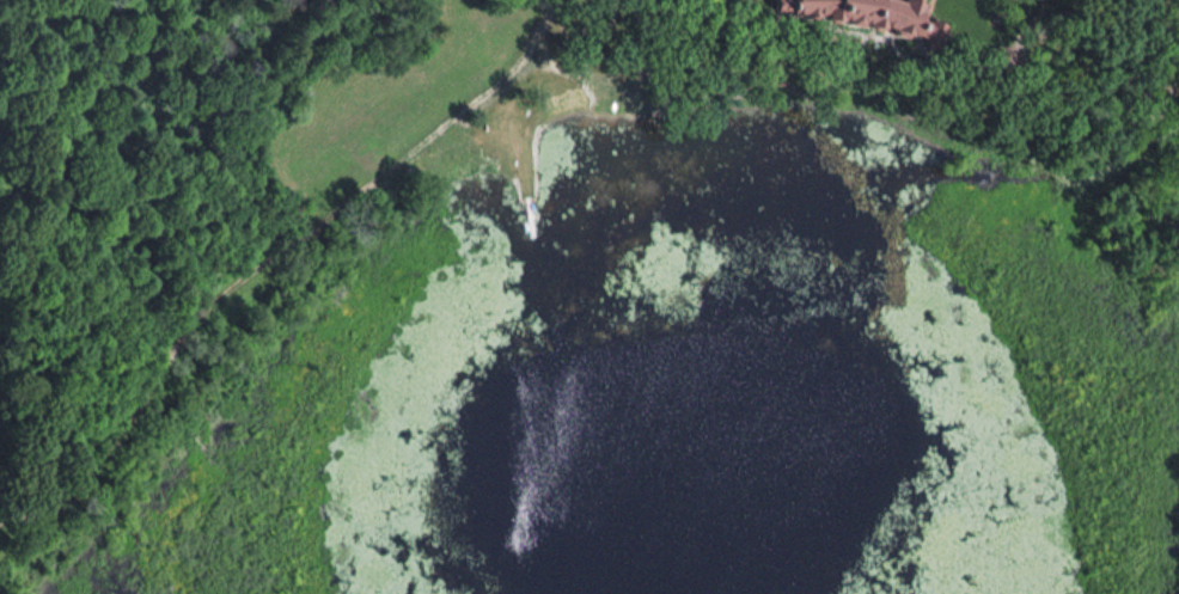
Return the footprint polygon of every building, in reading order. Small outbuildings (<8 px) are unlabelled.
[(916,1),(909,0),(786,0),(784,16),(913,31),(916,1)]
